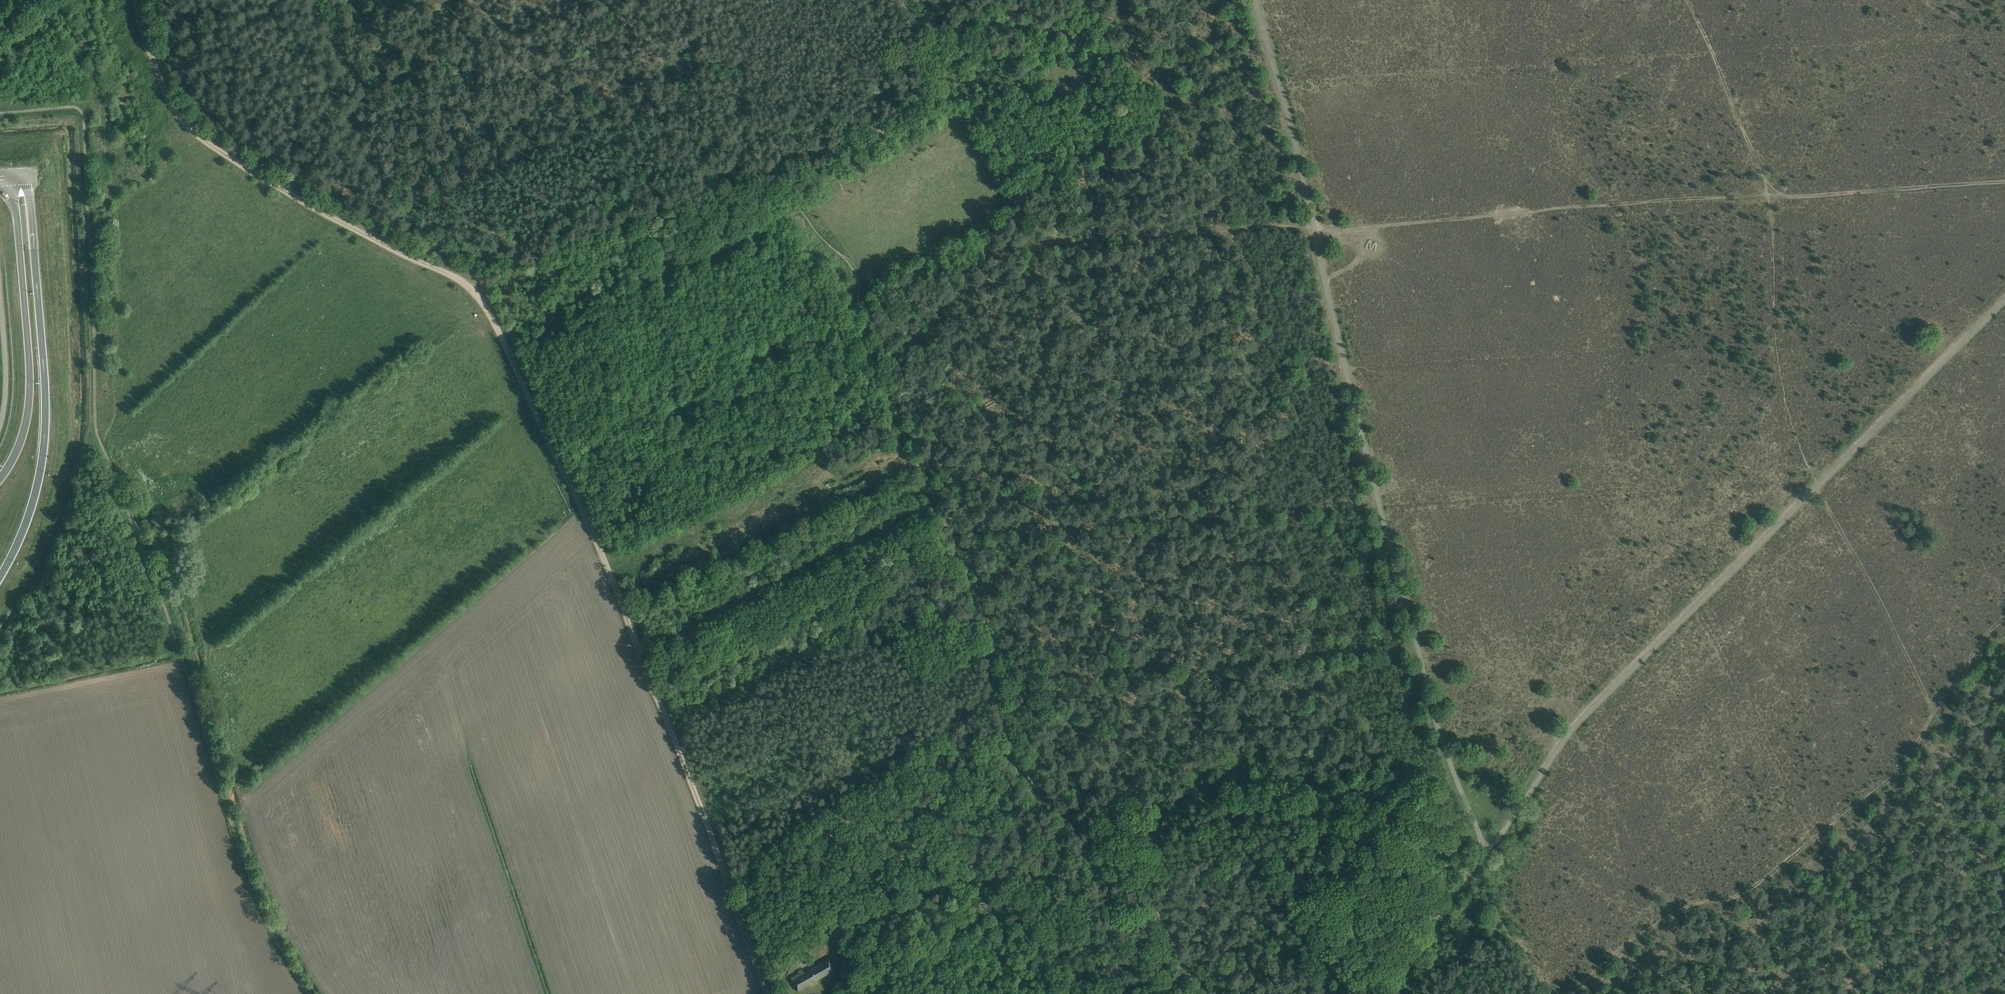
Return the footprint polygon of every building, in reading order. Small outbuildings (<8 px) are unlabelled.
[(837,918),(826,925),(832,936),(844,930),(837,918)] [(829,959),(826,961),(804,973),(803,971),(791,978),(798,990),(810,983),(809,982),(815,979),(816,980),(835,969),(829,959)]
